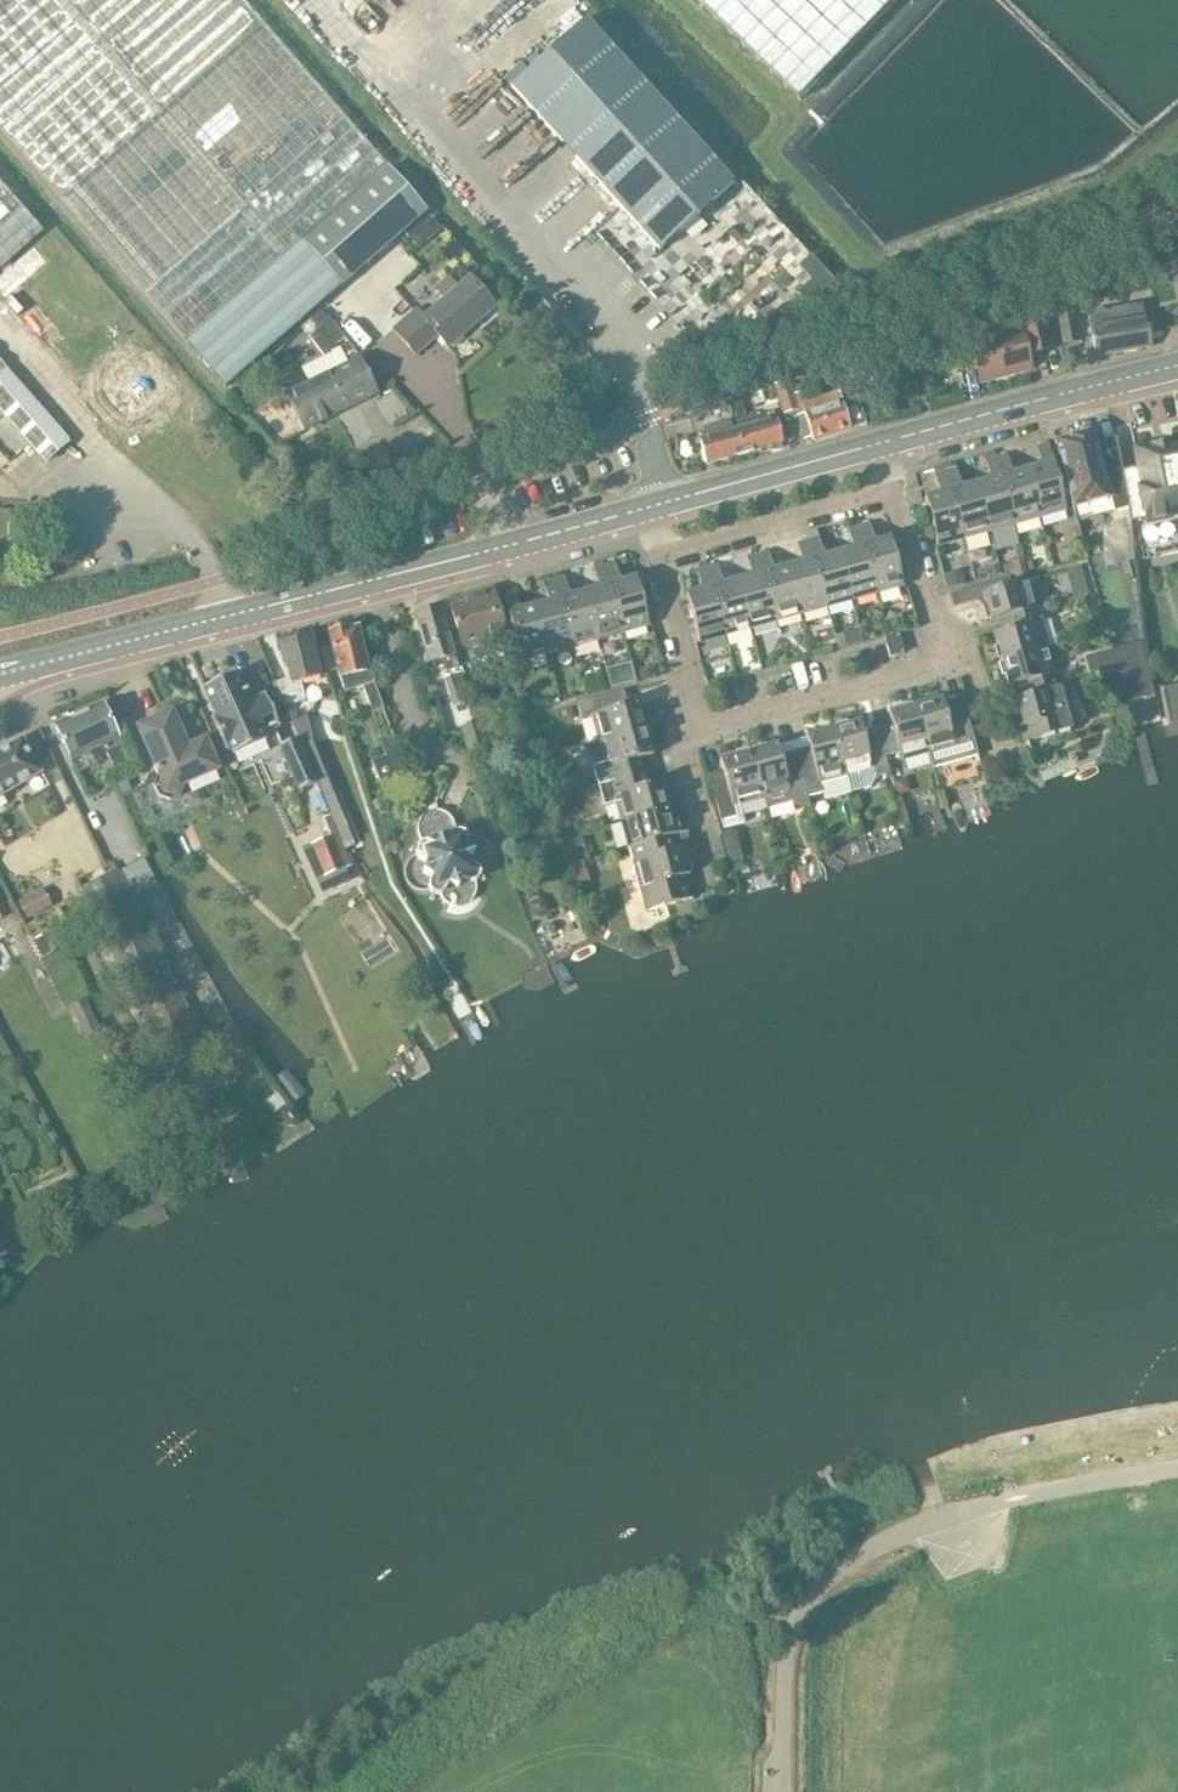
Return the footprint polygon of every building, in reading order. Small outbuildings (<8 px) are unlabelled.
[(242,0),(0,0),(0,131),(40,177),(223,387),(339,287),(340,287),(427,212),(388,167),(302,242),(300,239),(386,166),(242,0)] [(897,0),(699,0),(801,99),(897,0)] [(728,184),(583,23),(513,87),(658,247),(728,184)] [(44,230),(0,180),(0,268),(44,230)] [(446,348),(493,306),(468,277),(421,317),(414,310),(391,330),(413,355),(435,336),(446,348)] [(1150,346),(1143,305),(1089,314),(1096,355),(1150,346)] [(1057,346),(1046,306),(1013,315),(1017,328),(969,341),(980,383),(1029,370),(1025,355),(1057,346)] [(1058,313),(1063,343),(1078,340),(1073,310),(1058,313)] [(327,357),(346,342),(321,312),(291,336),(306,355),(318,346),(327,357)] [(952,337),(932,343),(935,352),(955,346),(952,337)] [(89,359),(73,374),(104,408),(116,398),(127,411),(129,410),(128,409),(144,395),(145,396),(154,389),(153,388),(169,374),(171,373),(143,341),(142,342),(142,343),(104,376),(89,359)] [(302,431),(375,394),(357,358),(284,395),(302,431)] [(0,363),(0,412),(42,462),(68,441),(0,363)] [(865,424),(856,398),(842,402),(838,391),(820,397),(820,398),(802,404),(803,408),(797,409),(788,382),(774,386),(786,421),(797,417),(804,440),(811,438),(812,441),(865,424)] [(781,444),(774,420),(772,414),(767,416),(769,422),(746,427),(739,398),(731,400),(738,429),(744,453),(781,444)] [(730,430),(725,407),(699,415),(702,427),(697,429),(700,439),(700,440),(706,464),(744,453),(738,429),(730,430)] [(1057,446),(1055,446),(1058,456),(1069,495),(1068,495),(1072,510),(1075,523),(1114,512),(1128,508),(1122,475),(1121,471),(1115,439),(1113,439),(1097,443),(1092,445),(1088,432),(1068,438),(1067,438),(1068,443),(1057,446)] [(1066,511),(1047,444),(1035,447),(1041,466),(1026,470),(1039,518),(1066,511)] [(1121,471),(1122,475),(1128,508),(1131,522),(1144,520),(1144,521),(1170,516),(1169,508),(1177,506),(1177,449),(1168,451),(1166,444),(1133,450),(1137,468),(1121,471)] [(1039,518),(1026,470),(1012,474),(1007,455),(996,458),(1014,525),(1039,518)] [(1014,525),(996,458),(985,461),(990,480),(976,484),(989,532),(1014,525)] [(989,532),(976,484),(961,488),(956,469),(945,472),(963,539),(989,532)] [(963,539),(945,472),(934,475),(940,494),(924,498),(937,546),(963,539)] [(903,586),(890,538),(874,542),(869,524),(858,527),(877,594),(903,586)] [(877,594),(858,527),(847,530),(852,549),(838,553),(851,601),(877,594)] [(851,601),(838,553),(824,557),(818,538),(808,541),(826,608),(851,601)] [(826,608),(808,541),(797,544),(802,563),(788,566),(801,615),(826,608)] [(801,615),(788,566),(773,571),(768,552),(757,555),(776,622),(801,615)] [(776,622),(757,555),(746,558),(751,577),(737,581),(750,629),(776,622)] [(1022,559),(1007,563),(1009,572),(1013,571),(1015,578),(1025,575),(1022,559)] [(649,626),(635,578),(620,582),(615,564),(604,567),(623,633),(649,626)] [(750,629),(737,581),(723,585),(717,566),(706,569),(725,636),(750,629)] [(998,566),(985,569),(988,578),(1001,575),(998,566)] [(623,633),(604,567),(593,570),(598,588),(584,592),(597,640),(623,633)] [(725,636),(706,569),(696,572),(701,591),(686,595),(699,643),(725,636)] [(597,640),(584,592),(570,596),(564,577),(553,581),(572,647),(597,640)] [(1036,608),(1029,581),(1010,586),(1008,578),(980,586),(990,621),(1006,617),(1035,609),(1036,608)] [(572,647),(553,581),(542,584),(548,602),(533,606),(547,654),(572,647)] [(1083,585),(1069,589),(1071,600),(1086,596),(1083,585)] [(505,638),(490,589),(447,602),(462,650),(505,638)] [(547,654),(533,606),(519,610),(514,592),(502,595),(520,662),(547,654)] [(457,667),(439,606),(413,614),(428,662),(442,658),(446,671),(457,667)] [(1047,648),(1040,621),(1038,622),(1035,609),(1006,617),(1010,630),(993,634),(1001,661),(1047,648)] [(369,670),(357,627),(328,633),(338,677),(344,691),(362,686),(372,713),(382,709),(369,670)] [(890,658),(903,654),(898,634),(884,638),(890,658)] [(319,676),(310,639),(279,647),(282,657),(283,657),(288,679),(277,683),(286,706),(305,701),(300,681),(319,676)] [(1055,675),(1047,648),(1001,661),(1008,688),(1025,683),(1028,696),(1057,688),(1053,675),(1055,675)] [(459,671),(444,676),(454,708),(469,704),(459,671)] [(230,749),(232,755),(265,740),(263,734),(279,727),(264,694),(248,701),(245,694),(247,693),(246,690),(244,691),(236,673),(202,688),(215,716),(211,718),(225,751),(230,749)] [(1177,723),(1177,684),(1161,688),(1169,725),(1177,723)] [(1083,721),(1069,688),(1059,691),(1058,688),(1057,688),(1028,696),(1012,701),(1023,742),(1070,729),(1069,725),(1083,721)] [(645,729),(638,702),(627,705),(623,692),(578,704),(582,719),(591,717),(598,742),(645,729)] [(978,757),(963,704),(944,710),(942,699),(915,707),(928,753),(929,753),(934,769),(978,757)] [(118,738),(102,704),(79,715),(95,749),(118,738)] [(928,753),(915,707),(888,714),(891,724),(877,729),(885,757),(900,753),(902,760),(928,753)] [(218,770),(204,739),(191,745),(187,737),(181,734),(171,711),(135,727),(156,774),(151,786),(156,797),(168,801),(179,796),(184,785),(218,770)] [(95,749),(79,715),(55,726),(71,760),(95,749)] [(307,715),(293,720),(338,832),(342,842),(352,837),(316,746),(307,715)] [(488,744),(481,721),(462,727),(469,751),(488,744)] [(890,774),(885,757),(877,729),(862,733),(859,722),(833,729),(851,793),(871,788),(875,778),(890,774)] [(604,761),(591,764),(597,785),(617,780),(646,772),(642,759),(652,756),(645,729),(598,742),(604,761)] [(809,747),(794,752),(808,806),(809,806),(807,798),(823,793),(825,800),(851,793),(833,729),(806,737),(809,747)] [(40,772),(20,738),(0,750),(0,796),(40,772)] [(550,740),(538,743),(542,758),(554,755),(550,740)] [(808,806),(794,752),(780,756),(777,745),(750,752),(763,799),(766,810),(768,809),(767,808),(791,801),(800,807),(807,805),(808,806)] [(121,746),(105,753),(114,776),(131,769),(121,746)] [(763,799),(750,752),(719,761),(722,771),(708,775),(722,829),(744,823),(739,805),(763,799)] [(667,809),(660,782),(649,785),(646,772),(617,780),(597,785),(603,807),(615,804),(621,822),(667,809)] [(900,781),(892,783),(896,797),(908,793),(906,785),(900,781)] [(570,798),(559,801),(563,816),(575,813),(570,798)] [(470,835),(467,835),(465,832),(463,831),(461,831),(457,831),(452,819),(448,814),(446,812),(443,811),(437,809),(431,810),(425,813),(421,817),(419,819),(417,825),(417,832),(421,844),(418,846),(417,848),(416,850),(416,854),(411,857),(407,862),(405,865),(404,871),(404,874),(406,880),(409,885),(414,889),(420,891),(426,890),(429,890),(430,891),(433,894),(435,895),(440,894),(441,897),(444,902),(447,904),(452,906),(458,907),(464,906),(466,905),(471,901),(474,896),(476,890),(476,887),(475,882),(477,881),(480,877),(480,873),(480,871),(485,868),(489,863),(492,858),(492,855),(492,852),(491,846),(487,840),(485,838),(482,837),(476,835),(470,835)] [(687,832),(684,820),(671,823),(667,809),(621,822),(628,849),(630,848),(675,836),(687,832)] [(352,865),(342,842),(338,832),(300,848),(320,896),(351,883),(345,868),(352,865)] [(580,835),(566,838),(569,847),(582,843),(580,835)] [(692,899),(683,866),(696,862),(691,845),(678,849),(675,836),(630,848),(633,861),(632,862),(646,912),(692,899)] [(205,1045),(117,872),(81,890),(169,1063),(205,1045)] [(49,904),(42,890),(17,903),(25,918),(49,904)] [(540,900),(527,906),(534,920),(543,915),(544,906),(540,900)] [(96,1025),(83,999),(71,1005),(83,1032),(96,1025)] [(282,1111),(282,1117),(288,1126),(293,1127),(298,1123),(299,1118),(293,1109),(287,1108),(282,1111)]
